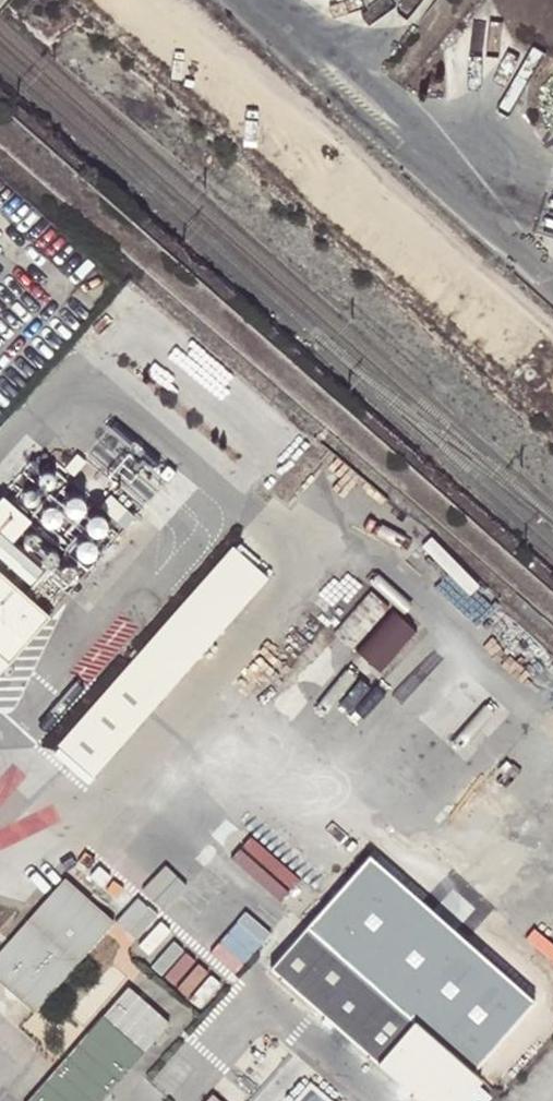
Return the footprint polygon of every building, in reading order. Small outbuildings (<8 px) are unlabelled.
[(25,579),(38,565),(11,541),(30,519),(0,493),(0,557),(25,579)] [(93,781),(280,567),(243,535),(56,749),(93,781)] [(51,617),(0,573),(0,675),(51,617)] [(332,634),(375,671),(392,651),(415,671),(434,648),(369,592),(332,634)] [(194,848),(157,888),(242,965),(278,926),(194,848)] [(35,1013),(115,923),(66,879),(0,953),(0,981),(35,1013)] [(269,966),(377,1061),(413,1019),(306,924),(269,966)] [(130,988),(29,1100),(105,1100),(172,1025),(130,988)] [(422,1100),(458,1100),(479,1077),(413,1019),(377,1061),(422,1100)] [(219,1099),(210,1091),(202,1100),(221,1100),(219,1099)]
